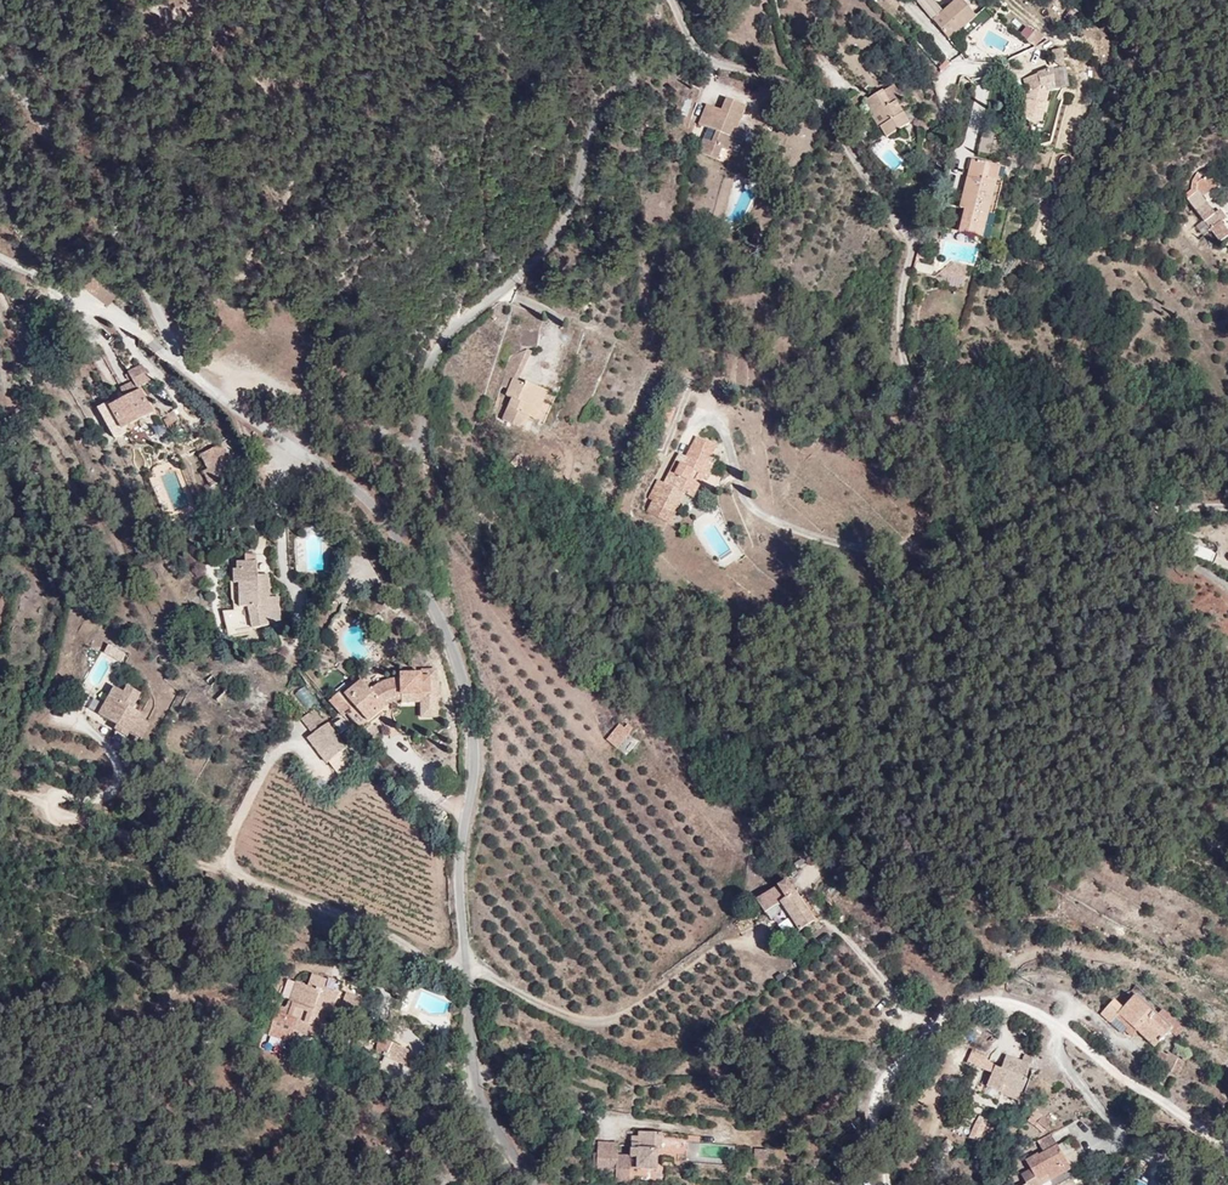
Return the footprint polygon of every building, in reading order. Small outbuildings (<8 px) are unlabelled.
[(964,0),(955,0),(941,11),(932,0),(918,0),(917,1),(949,40),(958,32),(951,23),(970,7),(964,0)] [(958,32),(977,16),(970,7),(951,23),(958,32)] [(1072,7),(1064,17),(1070,22),(1078,12),(1072,7)] [(1041,38),(1049,45),(1058,34),(1050,27),(1041,38)] [(1079,59),(1077,48),(1068,50),(1069,60),(1079,59)] [(1041,53),(1028,60),(1034,68),(1048,61),(1041,53)] [(1069,88),(1067,68),(1029,74),(1031,90),(1051,87),(1052,91),(1069,88)] [(885,137),(909,122),(894,99),(901,95),(893,83),(864,101),(872,115),(870,116),(877,127),(878,126),(885,137)] [(754,95),(731,85),(726,97),(723,105),(715,102),(718,94),(712,91),(702,113),(720,120),(716,128),(708,124),(702,139),(726,149),(731,137),(744,143),(755,117),(746,113),(754,95)] [(693,109),(702,113),(712,91),(702,87),(693,109)] [(1053,94),(1069,88),(1052,91),(1051,87),(1034,89),(1043,99),(1049,103),(1053,94)] [(723,105),(726,97),(718,94),(715,102),(723,105)] [(1001,142),(1006,122),(991,118),(986,139),(1001,142)] [(996,172),(1000,150),(977,145),(969,185),(975,186),(973,198),(968,219),(983,223),(989,199),(997,200),(1003,174),(996,172)] [(1003,174),(1007,152),(1000,150),(996,172),(1003,174)] [(1211,175),(1198,183),(1193,195),(1186,200),(1220,243),(1227,236),(1227,234),(1220,223),(1213,214),(1200,198),(1196,192),(1211,175)] [(1218,189),(1211,175),(1196,192),(1200,198),(1218,189)] [(973,198),(975,186),(969,185),(966,197),(973,198)] [(992,224),(997,200),(989,199),(983,223),(992,224)] [(381,223),(386,216),(378,210),(373,219),(381,223)] [(1218,210),(1213,214),(1220,223),(1225,219),(1218,210)] [(933,222),(922,220),(918,235),(929,237),(933,222)] [(1004,248),(1008,232),(994,229),(991,245),(1004,248)] [(931,275),(933,266),(916,262),(914,271),(931,275)] [(538,337),(540,322),(520,319),(518,334),(538,337)] [(517,369),(533,339),(528,338),(511,345),(502,374),(510,377),(507,383),(513,386),(504,407),(525,416),(530,404),(542,376),(526,369),(525,372),(517,369)] [(127,371),(137,388),(151,380),(141,363),(127,371)] [(548,379),(542,376),(530,404),(536,407),(548,379)] [(123,393),(135,387),(132,381),(120,387),(123,393)] [(170,389),(126,412),(143,430),(180,415),(170,389)] [(657,470),(652,481),(658,484),(654,492),(668,499),(678,480),(685,484),(692,488),(702,469),(714,475),(725,454),(710,446),(715,436),(695,426),(685,446),(682,453),(675,450),(663,473),(657,470)] [(679,443),(675,450),(682,453),(685,446),(679,443)] [(203,483),(219,483),(218,448),(203,449),(203,483)] [(668,499),(654,492),(649,502),(670,512),(685,484),(678,480),(668,499)] [(648,489),(654,492),(658,484),(652,481),(648,489)] [(257,561),(237,562),(238,567),(234,569),(232,580),(239,580),(240,604),(249,606),(253,626),(283,622),(278,596),(271,595),(267,575),(257,575),(257,561)] [(109,643),(104,651),(120,661),(125,653),(109,643)] [(395,697),(401,696),(401,693),(422,693),(422,700),(422,717),(438,717),(437,667),(421,667),(421,671),(400,671),(401,676),(386,679),(379,682),(371,688),(363,679),(348,693),(342,687),(330,698),(338,707),(341,704),(345,701),(351,708),(347,711),(370,737),(379,730),(368,717),(387,701),(395,697)] [(92,711),(138,728),(155,691),(127,679),(92,711)] [(293,695),(306,710),(318,700),(305,684),(293,695)] [(341,704),(347,711),(351,708),(345,701),(341,704)] [(327,720),(317,706),(303,717),(313,731),(308,734),(321,752),(342,737),(330,719),(327,720)] [(620,749),(633,731),(630,728),(632,725),(628,721),(625,725),(623,723),(609,740),(620,749)] [(342,737),(321,752),(328,761),(349,746),(342,737)] [(788,879),(756,900),(766,915),(783,904),(801,931),(816,922),(788,879)] [(822,916),(806,893),(800,897),(816,922),(822,916)] [(331,1013),(342,982),(318,973),(317,978),(309,975),(304,989),(299,987),(293,983),(285,1004),(288,1005),(285,1016),(294,1020),(290,1031),(316,1040),(324,1018),(320,1017),(322,1010),(331,1013)] [(449,999),(418,987),(415,993),(446,1005),(449,999)] [(361,997),(344,991),(338,1009),(355,1015),(361,997)] [(1139,997),(1136,999),(1158,1020),(1160,1017),(1139,997)] [(1126,1010),(1116,1001),(1104,1015),(1116,1026),(1125,1017),(1140,1032),(1157,1048),(1173,1032),(1178,1037),(1185,1031),(1165,1012),(1160,1017),(1158,1020),(1136,999),(1126,1010)] [(294,1020),(285,1016),(276,1013),(268,1035),(287,1041),(290,1031),(294,1020)] [(1125,1017),(1116,1026),(1125,1035),(1128,1032),(1134,1038),(1140,1032),(1125,1017)] [(376,1051),(382,1035),(365,1028),(360,1045),(376,1051)] [(391,1056),(396,1041),(382,1035),(376,1051),(391,1056)] [(1180,1059),(1169,1053),(1162,1066),(1173,1072),(1180,1059)] [(1017,1099),(1032,1070),(1007,1058),(1003,1067),(996,1064),(988,1086),(997,1090),(1017,1099)] [(1017,1099),(997,1090),(996,1093),(1017,1103),(1017,1099)] [(1053,1121),(1036,1111),(1030,1121),(1046,1132),(1053,1121)] [(985,1117),(980,1115),(970,1137),(980,1141),(988,1125),(983,1123),(985,1117)] [(656,1167),(658,1148),(661,1148),(662,1128),(636,1125),(636,1131),(630,1131),(629,1148),(617,1148),(617,1137),(597,1135),(596,1167),(613,1168),(631,1176),(631,1166),(656,1167)] [(1055,1138),(1041,1145),(1047,1155),(1028,1163),(1033,1173),(1022,1179),(1025,1184),(1041,1184),(1048,1181),(1051,1184),(1073,1173),(1055,1138)] [(1060,1142),(1069,1164),(1078,1160),(1070,1138),(1060,1142)] [(764,1154),(765,1145),(750,1142),(748,1152),(764,1154)]
